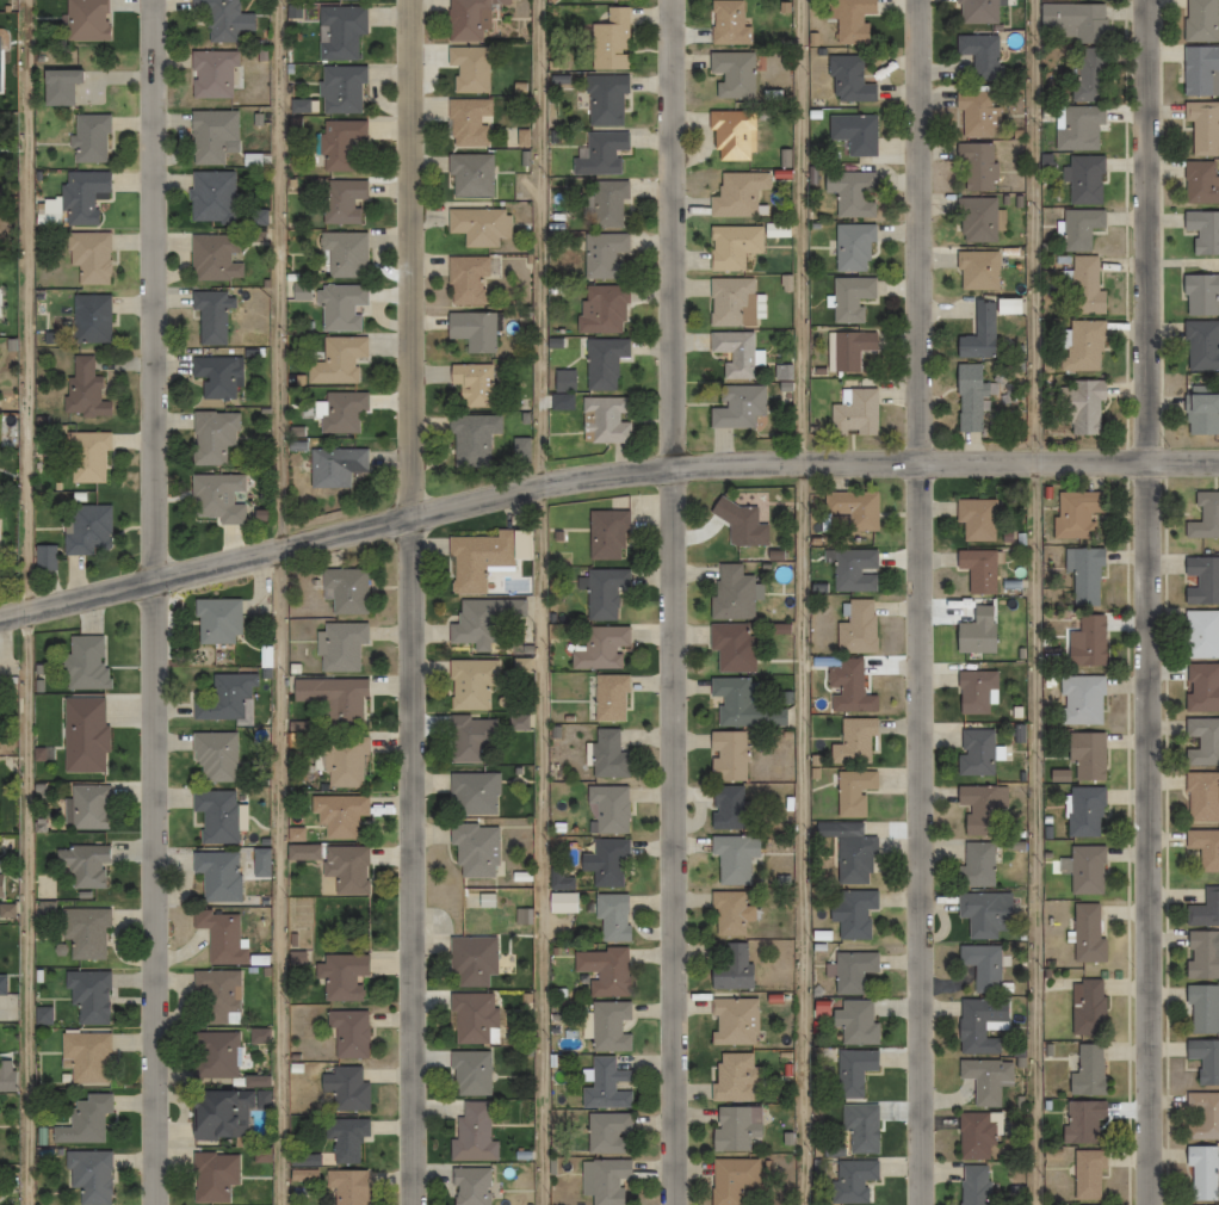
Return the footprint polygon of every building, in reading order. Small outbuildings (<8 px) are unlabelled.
[(106,0),(64,0),(64,40),(106,40),(106,0)] [(205,11),(205,42),(236,42),(236,0),(189,0),(189,11),(205,11)] [(484,41),(484,8),(509,8),(509,0),(447,0),(447,41),(484,41)] [(711,43),(744,43),(744,0),(711,0),(711,43)] [(836,44),(867,43),(866,14),(875,14),(875,0),(836,0),(836,44)] [(998,23),(998,5),(1004,5),(1004,0),(957,0),(957,23),(998,23)] [(1216,0),(1184,0),(1184,42),(1216,42),(1216,0)] [(1107,40),(1106,4),(1040,5),(1040,40),(1107,40)] [(317,7),(317,60),(361,60),(361,7),(317,7)] [(591,24),(591,69),(629,69),(629,7),(607,7),(607,24),(591,24)] [(956,54),(972,54),(972,76),(998,76),(998,35),(956,35),(956,54)] [(1183,96),(1218,96),(1218,47),(1183,47),(1183,96)] [(488,48),(447,48),(447,66),(454,66),(453,92),(488,93),(488,48)] [(1083,56),(1072,56),(1072,101),(1102,101),(1102,50),(1083,50),(1083,56)] [(190,98),(234,98),(234,51),(190,51),(190,98)] [(755,99),(755,53),(709,52),(708,74),(717,74),(717,98),(755,99)] [(861,55),(829,56),(829,102),(876,101),(876,84),(862,84),(861,55)] [(319,112),(362,113),(363,66),(319,66),(319,112)] [(77,105),(77,70),(40,70),(40,105),(77,105)] [(587,75),(587,126),(624,126),(624,75),(587,75)] [(955,110),(961,110),(961,137),(994,137),(994,92),(955,92),(955,110)] [(448,99),(448,146),(490,146),(490,99),(448,99)] [(1183,102),(1183,122),(1192,122),(1192,154),(1218,154),(1218,102),(1183,102)] [(1103,107),(1056,107),(1056,150),(1097,150),(1097,125),(1103,125),(1103,107)] [(222,141),(237,141),(236,110),(189,110),(190,165),(222,164),(222,141)] [(710,112),(710,161),(753,161),(753,112),(710,112)] [(106,162),(106,114),(71,114),(71,162),(106,162)] [(875,156),(875,116),(828,116),(828,140),(847,140),(847,156),(875,156)] [(364,120),(321,120),(321,170),(352,170),(352,140),(364,140),(364,120)] [(620,174),(619,151),(627,151),(627,132),(586,132),(586,149),(573,149),(573,174),(620,174)] [(964,190),(994,190),(994,143),(956,143),(956,162),(964,162),(964,190)] [(447,154),(447,175),(451,175),(451,196),(491,196),(491,154),(447,154)] [(1069,181),(1069,204),(1102,204),(1102,156),(1068,156),(1068,167),(1063,167),(1063,181),(1069,181)] [(1215,175),(1215,162),(1184,162),(1184,203),(1218,203),(1218,175),(1215,175)] [(234,171),(189,171),(189,220),(234,220),(234,171)] [(109,192),(108,172),(62,172),(62,225),(95,225),(94,192),(109,192)] [(823,193),(837,193),(836,217),(875,217),(875,201),(868,201),(868,173),(823,172),(823,193)] [(709,197),(709,217),(757,217),(757,190),(765,190),(765,173),(720,173),(720,197),(709,197)] [(322,223),(361,223),(361,200),(365,200),(365,180),(322,180),(322,223)] [(585,197),(585,227),(627,227),(627,181),(592,181),(592,197),(585,197)] [(995,198),(957,198),(957,242),(995,242),(995,198)] [(447,233),(463,233),(463,247),(497,247),(497,237),(510,237),(510,209),(447,209),(447,233)] [(1063,251),(1089,251),(1089,229),(1104,229),(1104,210),(1063,210),(1063,251)] [(1183,212),(1183,231),(1194,231),(1194,255),(1218,255),(1218,211),(1183,212)] [(835,272),(872,272),(872,224),(835,224),(835,272)] [(710,269),(761,269),(761,227),(710,227),(710,269)] [(328,250),(328,277),(365,277),(365,232),(318,232),(318,250),(328,250)] [(76,267),(76,285),(110,285),(110,233),(66,233),(66,267),(76,267)] [(583,234),(582,278),(619,279),(620,253),(628,254),(628,235),(583,234)] [(190,236),(190,280),(241,280),(241,236),(190,236)] [(998,290),(998,251),(957,251),(957,290),(998,290)] [(486,256),(447,256),(447,304),(486,304),(486,256)] [(1070,256),(1071,314),(1104,314),(1104,291),(1097,291),(1097,256),(1070,256)] [(1216,275),(1183,275),(1183,316),(1216,316),(1216,275)] [(710,279),(710,326),(754,326),(754,279),(710,279)] [(833,323),(862,323),(862,299),(874,299),(874,279),(833,279),(833,323)] [(320,330),(362,331),(362,315),(354,315),(354,306),(365,306),(365,285),(320,285),(320,330)] [(626,333),(626,286),(579,286),(579,333),(626,333)] [(224,308),(231,308),(231,292),(190,292),(190,311),(197,311),(197,345),(224,345),(224,308)] [(109,343),(109,295),(72,295),(72,343),(109,343)] [(994,301),(972,302),(972,336),(956,336),(956,357),(994,357),(994,301)] [(996,310),(1016,310),(1016,301),(996,301),(996,310)] [(495,313),(446,313),(446,338),(466,338),(466,354),(494,355),(495,313)] [(1064,371),(1102,371),(1102,321),(1065,321),(1064,371)] [(1184,322),(1184,371),(1218,370),(1218,322),(1184,322)] [(752,378),(752,332),(709,332),(709,378),(752,378)] [(873,332),(827,332),(827,372),(873,372),(873,332)] [(366,357),(366,337),(322,337),(322,361),(307,361),(307,383),(356,383),(356,357),(366,357)] [(585,391),(615,391),(615,357),(628,357),(628,339),(585,339),(585,391)] [(110,416),(110,400),(100,400),(100,377),(92,377),(92,355),(70,356),(70,377),(64,377),(64,416),(110,416)] [(190,378),(202,378),(202,399),(240,399),(240,357),(190,357),(190,378)] [(448,385),(460,385),(460,407),(494,407),(494,364),(448,364),(448,385)] [(957,432),(986,431),(985,383),(981,384),(980,364),(955,364),(957,432)] [(1070,436),(1102,435),(1102,381),(1055,382),(1055,424),(1069,424),(1070,436)] [(709,427),(765,427),(765,386),(720,386),(720,407),(709,407),(709,427)] [(830,435),(876,435),(876,389),(840,389),(840,404),(830,404),(830,435)] [(320,433),(358,433),(358,413),(367,413),(367,392),(320,392),(320,433)] [(1186,395),(1186,435),(1218,435),(1218,395),(1186,395)] [(582,397),(582,443),(630,443),(630,417),(627,417),(627,397),(582,397)] [(225,445),(238,445),(238,412),(191,412),(191,464),(225,465),(225,445)] [(501,416),(449,416),(449,466),(488,466),(488,434),(502,433),(501,416)] [(66,483),(107,483),(107,432),(66,432),(66,483)] [(355,486),(355,473),(366,473),(366,449),(309,449),(309,463),(302,463),(302,486),(355,486)] [(191,518),(219,517),(219,524),(243,524),(243,503),(232,504),(232,493),(243,493),(243,474),(190,475),(191,518)] [(877,492),(824,492),(824,514),(848,514),(849,533),(877,533),(877,492)] [(1101,514),(1101,492),(1054,492),(1054,539),(1095,539),(1095,514),(1101,514)] [(1218,539),(1218,492),(1197,492),(1197,522),(1185,522),(1184,538),(1218,539)] [(955,524),(963,524),(963,541),(995,541),(995,499),(955,499),(955,524)] [(767,525),(755,525),(756,504),(713,504),(713,521),(728,521),(728,546),(767,546),(767,525)] [(63,554),(109,554),(109,505),(63,505),(63,554)] [(589,559),(627,559),(627,511),(589,511),(589,559)] [(485,594),(485,568),(511,568),(511,531),(496,530),(496,535),(450,535),(449,594),(485,594)] [(1064,549),(1064,571),(1072,571),(1072,605),(1100,605),(1100,549),(1064,549)] [(875,592),(875,550),(832,550),(832,592),(875,592)] [(995,595),(995,551),(955,551),(955,569),(969,569),(969,595),(995,595)] [(1183,558),(1183,577),(1196,577),(1196,588),(1183,588),(1183,605),(1218,605),(1218,558),(1183,558)] [(754,618),(754,576),(742,576),(742,563),(713,563),(713,618),(754,618)] [(321,600),(332,600),(332,614),(366,614),(366,570),(321,570),(321,600)] [(616,621),(616,590),(629,590),(629,570),(587,570),(587,621),(616,621)] [(240,644),(240,599),(195,599),(195,644),(240,644)] [(473,644),(473,652),(490,652),(491,600),(459,600),(458,624),(448,624),(448,643),(473,644)] [(876,600),(848,600),(848,623),(837,623),(837,653),(876,653),(876,600)] [(994,606),(972,606),(972,624),(955,624),(955,654),(994,654),(994,606)] [(1184,611),(1184,659),(1218,659),(1218,611),(1184,611)] [(1068,632),(1069,667),(1104,667),(1103,615),(1078,615),(1079,632),(1068,632)] [(358,643),(367,643),(367,623),(318,623),(318,672),(358,672),(358,643)] [(754,672),(754,625),(710,625),(710,651),(718,651),(718,672),(754,672)] [(620,669),(620,647),(629,647),(629,627),(584,627),(584,649),(571,649),(571,669),(620,669)] [(61,655),(61,689),(106,689),(106,637),(69,637),(69,655),(61,655)] [(829,667),(829,712),(876,712),(876,693),(862,693),(862,659),(837,659),(837,667),(829,667)] [(449,709),(489,709),(489,661),(449,661),(449,709)] [(1185,665),(1185,713),(1218,713),(1218,665),(1185,665)] [(958,672),(958,715),(989,715),(989,692),(996,692),(996,672),(958,672)] [(243,700),(250,700),(250,687),(256,687),(256,675),(211,675),(211,700),(193,700),(192,719),(243,719),(243,700)] [(1102,725),(1102,675),(1060,675),(1060,725),(1102,725)] [(594,721),(626,721),(626,676),(594,676),(594,721)] [(763,703),(753,703),(753,678),(710,679),(710,698),(719,698),(720,726),(764,726),(763,703)] [(291,679),(291,705),(323,705),(323,726),(363,727),(364,680),(291,679)] [(63,772),(106,772),(106,699),(63,699),(63,772)] [(493,763),(493,716),(448,716),(448,763),(493,763)] [(841,745),(831,744),(830,764),(871,764),(872,737),(876,737),(877,719),(842,719),(841,745)] [(1218,767),(1218,719),(1185,719),(1184,739),(1197,739),(1197,750),(1184,750),(1184,767),(1218,767)] [(624,778),(623,729),(592,730),(593,779),(624,778)] [(958,776),(993,776),(993,729),(958,729),(958,776)] [(710,732),(710,781),(748,781),(748,732),(710,732)] [(191,767),(200,767),(200,782),(237,782),(237,733),(191,734),(191,767)] [(1105,733),(1067,733),(1067,761),(1075,761),(1075,781),(1105,781),(1105,733)] [(365,787),(364,738),(323,739),(324,788),(365,787)] [(837,818),(866,818),(866,791),(878,791),(878,772),(837,772),(837,818)] [(500,774),(450,774),(450,815),(500,815),(500,774)] [(1186,774),(1186,823),(1218,823),(1218,774),(1186,774)] [(64,828),(108,828),(108,784),(64,784),(64,828)] [(596,833),(627,833),(627,787),(587,787),(587,805),(596,805),(596,833)] [(1006,787),(957,787),(957,807),(965,807),(965,835),(994,836),(994,810),(1006,810),(1006,787)] [(1103,837),(1103,787),(1067,787),(1067,837),(1103,837)] [(200,844),(236,844),(236,792),(192,792),(191,812),(200,813),(200,844)] [(356,817),(367,817),(367,797),(311,797),(311,824),(324,824),(324,839),(356,839),(356,817)] [(711,830),(738,830),(738,811),(711,811),(711,830)] [(456,847),(456,866),(461,866),(461,878),(497,878),(498,825),(449,825),(449,847),(456,847)] [(1185,832),(1185,851),(1199,850),(1199,873),(1218,873),(1218,831),(1185,832)] [(750,885),(750,858),(759,858),(759,837),(711,837),(711,856),(719,856),(719,885),(750,885)] [(837,885),(876,885),(876,837),(837,837),(837,885)] [(593,888),(626,887),(625,840),(592,841),(592,854),(580,855),(580,871),(593,871),(593,888)] [(993,843),(964,843),(964,867),(958,867),(958,887),(993,887),(993,843)] [(69,866),(68,887),(105,888),(106,845),(55,844),(54,865),(69,866)] [(322,877),(333,877),(333,895),(368,895),(368,847),(322,847),(322,877)] [(1103,895),(1103,847),(1069,847),(1069,895),(1103,895)] [(202,874),(202,902),(239,902),(239,853),(190,853),(190,874),(202,874)] [(1218,926),(1218,887),(1203,887),(1203,906),(1186,906),(1185,926),(1218,926)] [(877,910),(877,891),(839,891),(839,940),(869,940),(869,910),(877,910)] [(580,893),(547,893),(547,913),(580,913),(580,893)] [(998,939),(999,894),(958,894),(958,919),(968,919),(968,939),(998,939)] [(628,895),(594,895),(594,919),(601,919),(601,941),(628,941),(628,895)] [(746,936),(746,901),(716,901),(716,936),(746,936)] [(1099,904),(1073,904),(1073,962),(1103,963),(1103,938),(1099,938),(1099,904)] [(60,937),(70,937),(69,958),(106,958),(107,907),(60,907),(60,937)] [(246,965),(246,949),(237,949),(237,912),(191,912),(191,929),(208,929),(208,965),(246,965)] [(1186,932),(1186,962),(1184,962),(1184,980),(1218,980),(1218,932),(1186,932)] [(496,975),(496,937),(448,937),(448,977),(457,977),(457,987),(489,987),(489,975),(496,975)] [(751,944),(726,943),(725,966),(711,966),(710,988),(750,989),(751,944)] [(999,994),(999,946),(958,946),(958,966),(974,966),(974,994),(999,994)] [(596,973),(596,981),(589,981),(589,997),(628,997),(628,950),(573,950),(573,973),(596,973)] [(877,953),(835,953),(835,994),(863,994),(863,974),(877,974),(877,953)] [(323,978),(323,1001),(366,1001),(366,956),(322,956),(322,964),(314,964),(314,978),(323,978)] [(63,970),(63,990),(69,990),(69,1005),(76,1005),(76,1023),(109,1023),(109,970),(63,970)] [(239,1024),(239,971),(195,971),(195,1024),(239,1024)] [(1071,981),(1071,1037),(1103,1037),(1103,981),(1071,981)] [(1216,1036),(1216,987),(1184,987),(1184,1006),(1187,1006),(1187,1036),(1216,1036)] [(498,1044),(497,994),(450,994),(451,1044),(498,1044)] [(757,999),(711,999),(711,1044),(757,1044),(757,999)] [(999,1055),(999,1039),(983,1039),(983,1022),(1005,1022),(1005,1000),(959,1000),(958,1055),(999,1055)] [(842,1044),(878,1044),(878,1023),(872,1023),(872,1001),(842,1001),(842,1044)] [(591,1052),(630,1052),(630,1034),(621,1034),(621,1023),(630,1023),(630,1003),(591,1003),(591,1052)] [(325,1012),(325,1032),(333,1032),(333,1059),(368,1059),(368,1012),(325,1012)] [(268,1030),(247,1030),(247,1045),(268,1045),(268,1030)] [(59,1068),(69,1068),(69,1082),(107,1082),(107,1032),(59,1031),(59,1068)] [(192,1033),(191,1081),(236,1082),(236,1033),(192,1033)] [(1218,1087),(1218,1041),(1184,1041),(1184,1059),(1198,1059),(1198,1087),(1218,1087)] [(1067,1096),(1101,1096),(1101,1046),(1076,1046),(1076,1074),(1067,1074),(1067,1096)] [(862,1098),(862,1072),(877,1072),(877,1050),(837,1050),(837,1098),(862,1098)] [(450,1052),(450,1096),(489,1096),(489,1052),(450,1052)] [(754,1053),(713,1053),(713,1101),(754,1101),(754,1053)] [(631,1109),(631,1091),(617,1091),(617,1086),(630,1086),(630,1071),(614,1071),(614,1057),(591,1057),(591,1088),(581,1088),(581,1108),(631,1109)] [(958,1079),(973,1079),(973,1107),(1000,1108),(1000,1085),(1013,1085),(1013,1062),(958,1061),(958,1079)] [(319,1092),(332,1092),(332,1111),(367,1111),(367,1083),(361,1083),(361,1068),(330,1068),(330,1074),(319,1074),(319,1092)] [(12,1090),(12,1070),(0,1070),(0,1090),(12,1090)] [(192,1091),(192,1117),(191,1117),(191,1142),(239,1142),(239,1122),(245,1122),(244,1108),(269,1108),(269,1091),(192,1091)] [(102,1113),(110,1113),(109,1093),(83,1093),(83,1099),(69,1099),(70,1126),(50,1126),(50,1142),(102,1141),(102,1113)] [(1218,1140),(1218,1094),(1186,1094),(1186,1118),(1194,1118),(1194,1123),(1185,1123),(1185,1140),(1218,1140)] [(1102,1102),(1062,1102),(1062,1145),(1102,1145),(1102,1102)] [(449,1139),(449,1161),(498,1162),(498,1143),(489,1143),(489,1103),(461,1103),(461,1118),(454,1118),(454,1139),(449,1139)] [(877,1154),(877,1105),(845,1105),(845,1154),(877,1154)] [(760,1139),(760,1107),(712,1107),(713,1152),(750,1152),(750,1139),(760,1139)] [(587,1154),(630,1154),(630,1114),(587,1114),(587,1154)] [(997,1114),(959,1114),(958,1160),(996,1160),(997,1114)] [(332,1164),(358,1164),(358,1139),(368,1139),(368,1120),(324,1120),(324,1141),(332,1141),(332,1164)] [(1216,1201),(1216,1172),(1218,1172),(1218,1148),(1184,1147),(1184,1168),(1188,1168),(1187,1201),(1216,1201)] [(108,1204),(108,1150),(65,1150),(65,1186),(78,1186),(78,1204),(108,1204)] [(1072,1151),(1072,1200),(1101,1200),(1101,1151),(1072,1151)] [(237,1187),(237,1153),(191,1153),(191,1202),(229,1202),(229,1187),(237,1187)] [(743,1189),(759,1189),(759,1160),(711,1160),(711,1204),(743,1204),(743,1189)] [(592,1196),(592,1204),(622,1204),(622,1180),(629,1180),(629,1161),(582,1161),(582,1196),(592,1196)] [(833,1161),(833,1204),(866,1204),(867,1182),(876,1182),(876,1161),(833,1161)] [(988,1166),(959,1166),(959,1204),(988,1204),(988,1166)] [(451,1169),(451,1204),(489,1204),(489,1169),(451,1169)] [(324,1171),(324,1188),(334,1188),(334,1204),(365,1204),(365,1171),(324,1171)]
